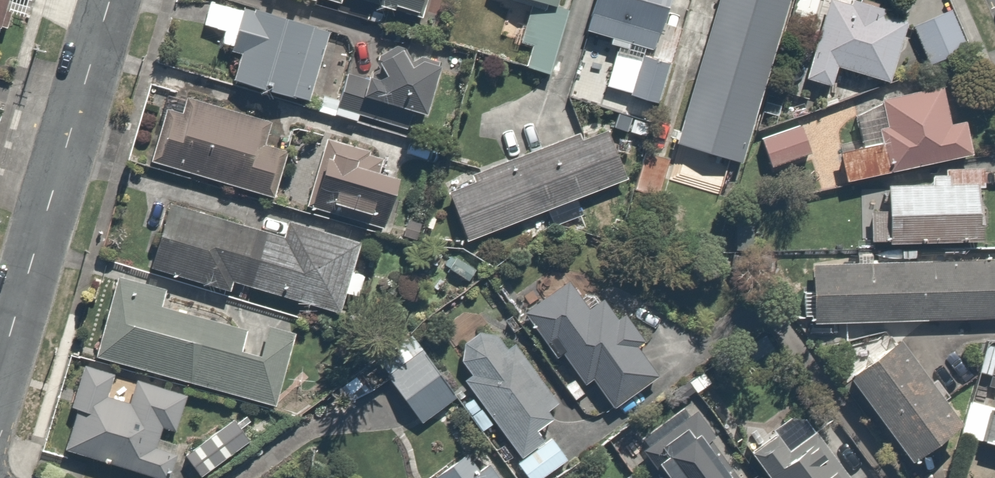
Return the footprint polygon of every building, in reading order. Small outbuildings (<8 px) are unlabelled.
[(18,0),(0,0),(0,66),(18,0)] [(319,10),(322,0),(287,0),(319,10)] [(388,3),(385,15),(426,27),(434,0),(379,0),(388,3)] [(534,4),(524,48),(532,50),(529,65),(556,71),(570,9),(561,7),(563,0),(514,0),(534,4)] [(592,37),(622,45),(610,90),(671,107),(691,34),(677,30),(686,0),(602,0),(592,37)] [(795,0),(722,0),(682,148),(750,166),(795,0)] [(263,17),(212,1),(203,28),(228,36),(223,52),(247,59),(238,88),(316,112),(339,39),(321,34),(324,27),(266,9),(263,17)] [(910,26),(830,2),(805,86),(835,95),(842,74),(892,88),(910,26)] [(957,16),(918,33),(933,70),(972,53),(957,16)] [(382,62),(395,65),(389,88),(377,85),(371,107),(438,123),(452,66),(385,49),(382,62)] [(868,151),(842,158),(851,187),(983,150),(964,83),(884,106),(886,112),(859,120),(868,151)] [(180,109),(164,164),(274,195),(285,159),(267,154),(275,125),(197,103),(194,113),(180,109)] [(618,127),(450,190),(468,239),(636,176),(618,127)] [(803,129),(764,141),(773,171),(812,158),(803,129)] [(383,153),(331,142),(317,204),(401,223),(410,183),(392,179),(395,164),(381,161),(383,153)] [(675,160),(646,156),(641,196),(670,200),(675,160)] [(933,193),(894,191),(893,212),(878,211),(877,247),(987,253),(991,171),(934,169),(933,193)] [(291,243),(174,210),(155,275),(226,295),(229,284),(340,316),(362,239),(298,221),(291,243)] [(821,264),(822,330),(994,328),(994,263),(821,264)] [(573,278),(522,317),(571,382),(576,377),(586,391),(592,387),(612,414),(684,360),(646,310),(628,324),(610,301),(598,310),(573,278)] [(166,294),(122,282),(100,364),(284,412),(305,335),(276,327),(272,343),(161,314),(166,294)] [(471,390),(518,449),(502,462),(515,477),(554,477),(599,443),(524,348),(516,354),(515,351),(514,348),(512,346),(511,344),(509,342),(506,340),(504,339),(501,337),(499,336),(496,336),(493,336),(490,336),(487,336),(484,337),(482,337),(479,339),(477,340),(475,342),(473,344),(471,346),(469,349),(468,351),(467,354),(466,357),(466,359),(466,362),(466,365),(467,368),(468,371),(469,373),(470,376),(472,378),(474,380),(476,382),(479,383),(471,390)] [(900,347),(852,384),(907,460),(958,423),(900,347)] [(428,351),(389,376),(422,428),(461,403),(428,351)] [(86,370),(64,460),(140,477),(152,477),(152,476),(162,477),(176,477),(181,458),(158,453),(165,423),(192,430),(198,404),(141,390),(138,404),(112,397),(117,376),(86,370)] [(970,404),(960,436),(994,446),(994,411),(970,404)] [(755,459),(769,477),(878,477),(824,407),(755,459)] [(698,418),(693,422),(689,417),(654,444),(638,423),(611,444),(634,472),(626,477),(746,477),(698,418)] [(482,449),(437,477),(501,477),(482,449)]
